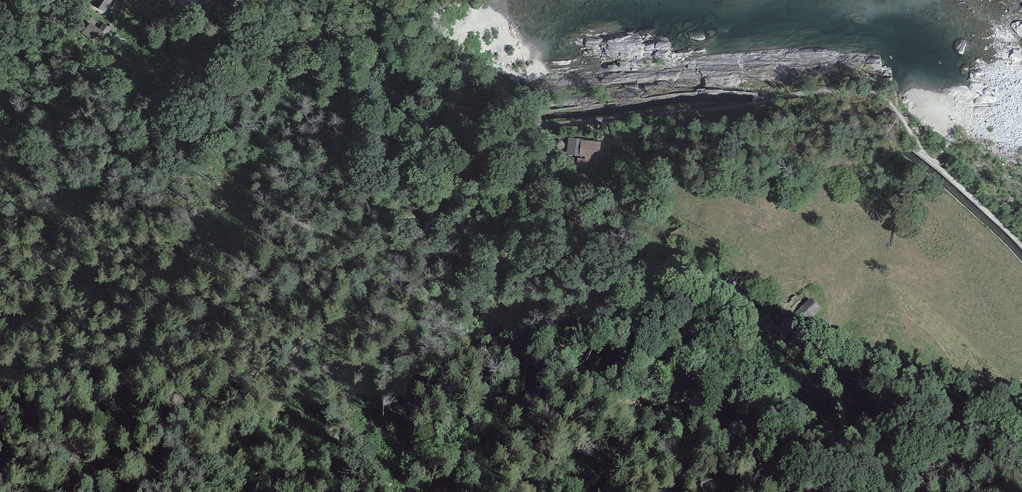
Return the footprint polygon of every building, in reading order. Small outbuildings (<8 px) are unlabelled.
[(94,3),(104,10),(111,0),(96,0),(94,3)] [(178,3),(190,13),(200,0),(181,0),(178,3)] [(244,0),(229,0),(227,3),(236,10),(244,0)] [(98,22),(91,17),(88,21),(90,23),(91,21),(96,25),(98,22)] [(107,35),(111,28),(103,23),(99,28),(96,25),(91,21),(90,23),(82,33),(98,46),(107,35)] [(569,138),(567,155),(585,157),(585,158),(577,158),(577,164),(598,166),(601,142),(582,140),(582,139),(569,138)] [(739,288),(729,284),(723,297),(733,301),(739,288)] [(821,308),(810,298),(793,315),(803,325),(821,308)] [(794,329),(783,319),(775,327),(785,337),(794,329)] [(809,338),(798,330),(792,339),(803,346),(809,338)]
